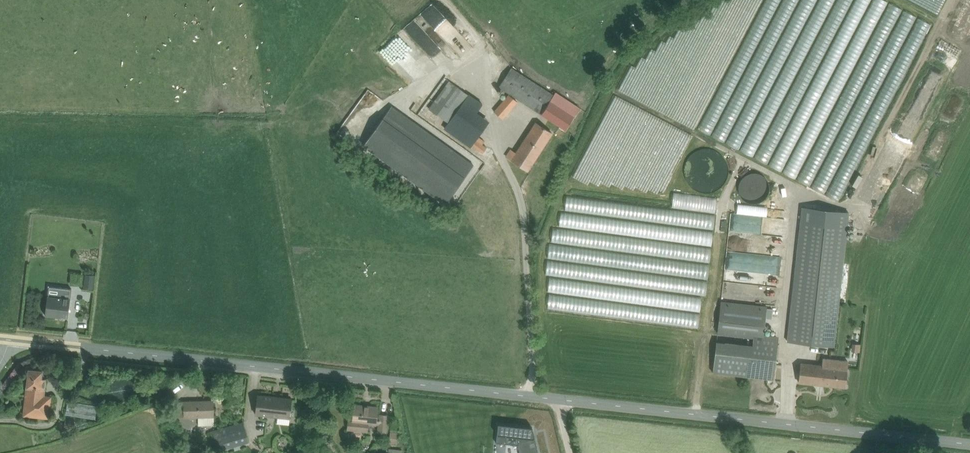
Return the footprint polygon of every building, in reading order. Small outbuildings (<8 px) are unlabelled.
[(884,0),(765,0),(698,130),(839,202),(930,24),(884,0)] [(396,31),(431,64),(446,48),(440,42),(453,28),(425,1),(396,31)] [(392,42),(389,46),(401,58),(405,54),(392,42)] [(567,119),(578,102),(556,88),(554,91),(511,66),(501,83),(517,92),(505,113),(518,121),(530,101),(543,109),(545,106),(567,119)] [(444,126),(484,153),(491,143),(481,136),(491,122),(480,114),(486,106),(454,84),(435,110),(449,120),(444,126)] [(370,145),(450,201),(476,165),(396,108),(370,145)] [(529,172),(554,133),(536,122),(516,152),(510,149),(505,157),(529,172)] [(711,211),(712,196),(668,194),(667,209),(711,211)] [(555,229),(548,229),(548,243),(586,244),(586,231),(614,231),(614,216),(618,217),(618,208),(608,207),(608,202),(562,201),(562,212),(556,212),(555,229)] [(623,217),(632,217),(632,207),(622,207),(623,217)] [(651,238),(705,246),(707,230),(709,215),(698,213),(697,217),(662,212),(661,219),(663,220),(662,227),(629,222),(629,223),(623,222),(621,232),(652,236),(651,238)] [(725,212),(720,269),(772,273),(775,235),(728,232),(729,222),(734,223),(734,212),(725,212)] [(847,226),(797,221),(784,343),(835,348),(847,226)] [(705,248),(644,241),(643,249),(662,251),(661,257),(703,261),(705,248)] [(596,250),(545,246),(544,258),(595,262),(596,250)] [(659,260),(658,272),(699,276),(700,265),(659,260)] [(551,275),(587,280),(587,274),(595,275),(595,271),(587,270),(588,267),(544,261),(542,272),(551,273),(551,275)] [(722,272),(721,298),(734,299),(735,273),(722,272)] [(693,312),(698,282),(662,276),(660,285),(672,287),(670,296),(662,294),(661,300),(670,301),(669,307),(693,312)] [(543,290),(583,292),(584,282),(544,280),(543,290)] [(45,315),(69,317),(72,289),(48,286),(45,315)] [(545,308),(582,310),(583,299),(578,299),(577,302),(567,302),(567,299),(545,298),(545,308)] [(666,324),(691,325),(692,313),(667,312),(666,324)] [(714,373),(776,380),(780,337),(756,334),(755,345),(717,342),(714,373)] [(847,341),(846,349),(854,350),(855,341),(847,341)] [(800,383),(847,389),(850,361),(823,357),(822,364),(803,362),(800,383)] [(17,366),(12,362),(0,380),(0,391),(17,366)] [(27,369),(24,416),(50,418),(52,396),(45,395),(46,380),(43,380),(43,370),(27,369)] [(257,415),(291,419),(293,398),(259,394),(257,415)] [(209,400),(181,400),(181,416),(209,416),(209,400)] [(82,410),(83,405),(65,401),(64,407),(62,406),(61,411),(91,418),(92,412),(82,410)] [(369,431),(369,425),(378,426),(380,405),(355,403),(353,419),(349,419),(348,430),(369,431)] [(211,433),(217,452),(224,452),(251,445),(244,422),(211,433)] [(533,427),(498,424),(496,442),(519,445),(521,452),(538,452),(533,427)]
